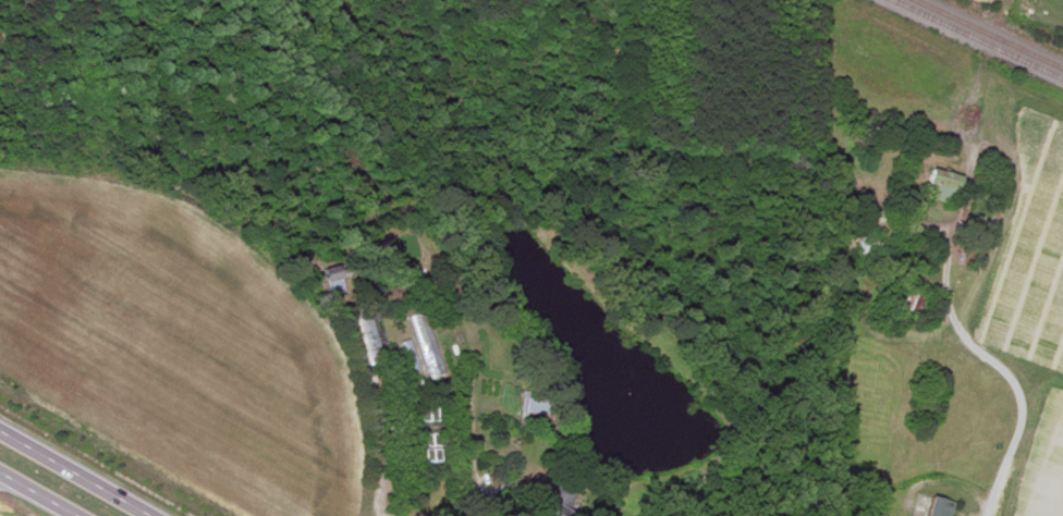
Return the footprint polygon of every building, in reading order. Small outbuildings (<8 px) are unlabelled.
[(954,171),(925,171),(925,200),(954,200),(954,171)] [(516,418),(543,428),(554,400),(527,389),(516,418)] [(575,483),(545,483),(545,515),(575,515),(575,483)] [(955,502),(934,496),(928,515),(951,515),(955,502)]
